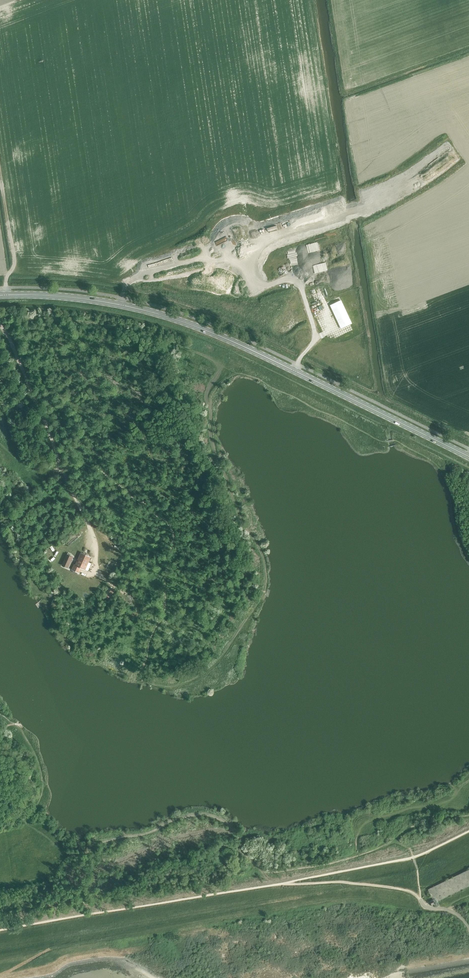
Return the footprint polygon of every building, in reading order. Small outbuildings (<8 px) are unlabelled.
[(341,299),(330,304),(341,328),(352,323),(341,299)] [(81,568),(85,569),(90,557),(81,553),(76,565),(74,565),(72,570),(79,572),(81,568)] [(62,565),(68,568),(72,557),(67,554),(62,565)] [(105,596),(108,599),(116,590),(113,587),(105,596)] [(468,888),(468,869),(424,890),(431,904),(432,906),(461,892),(468,888)]
